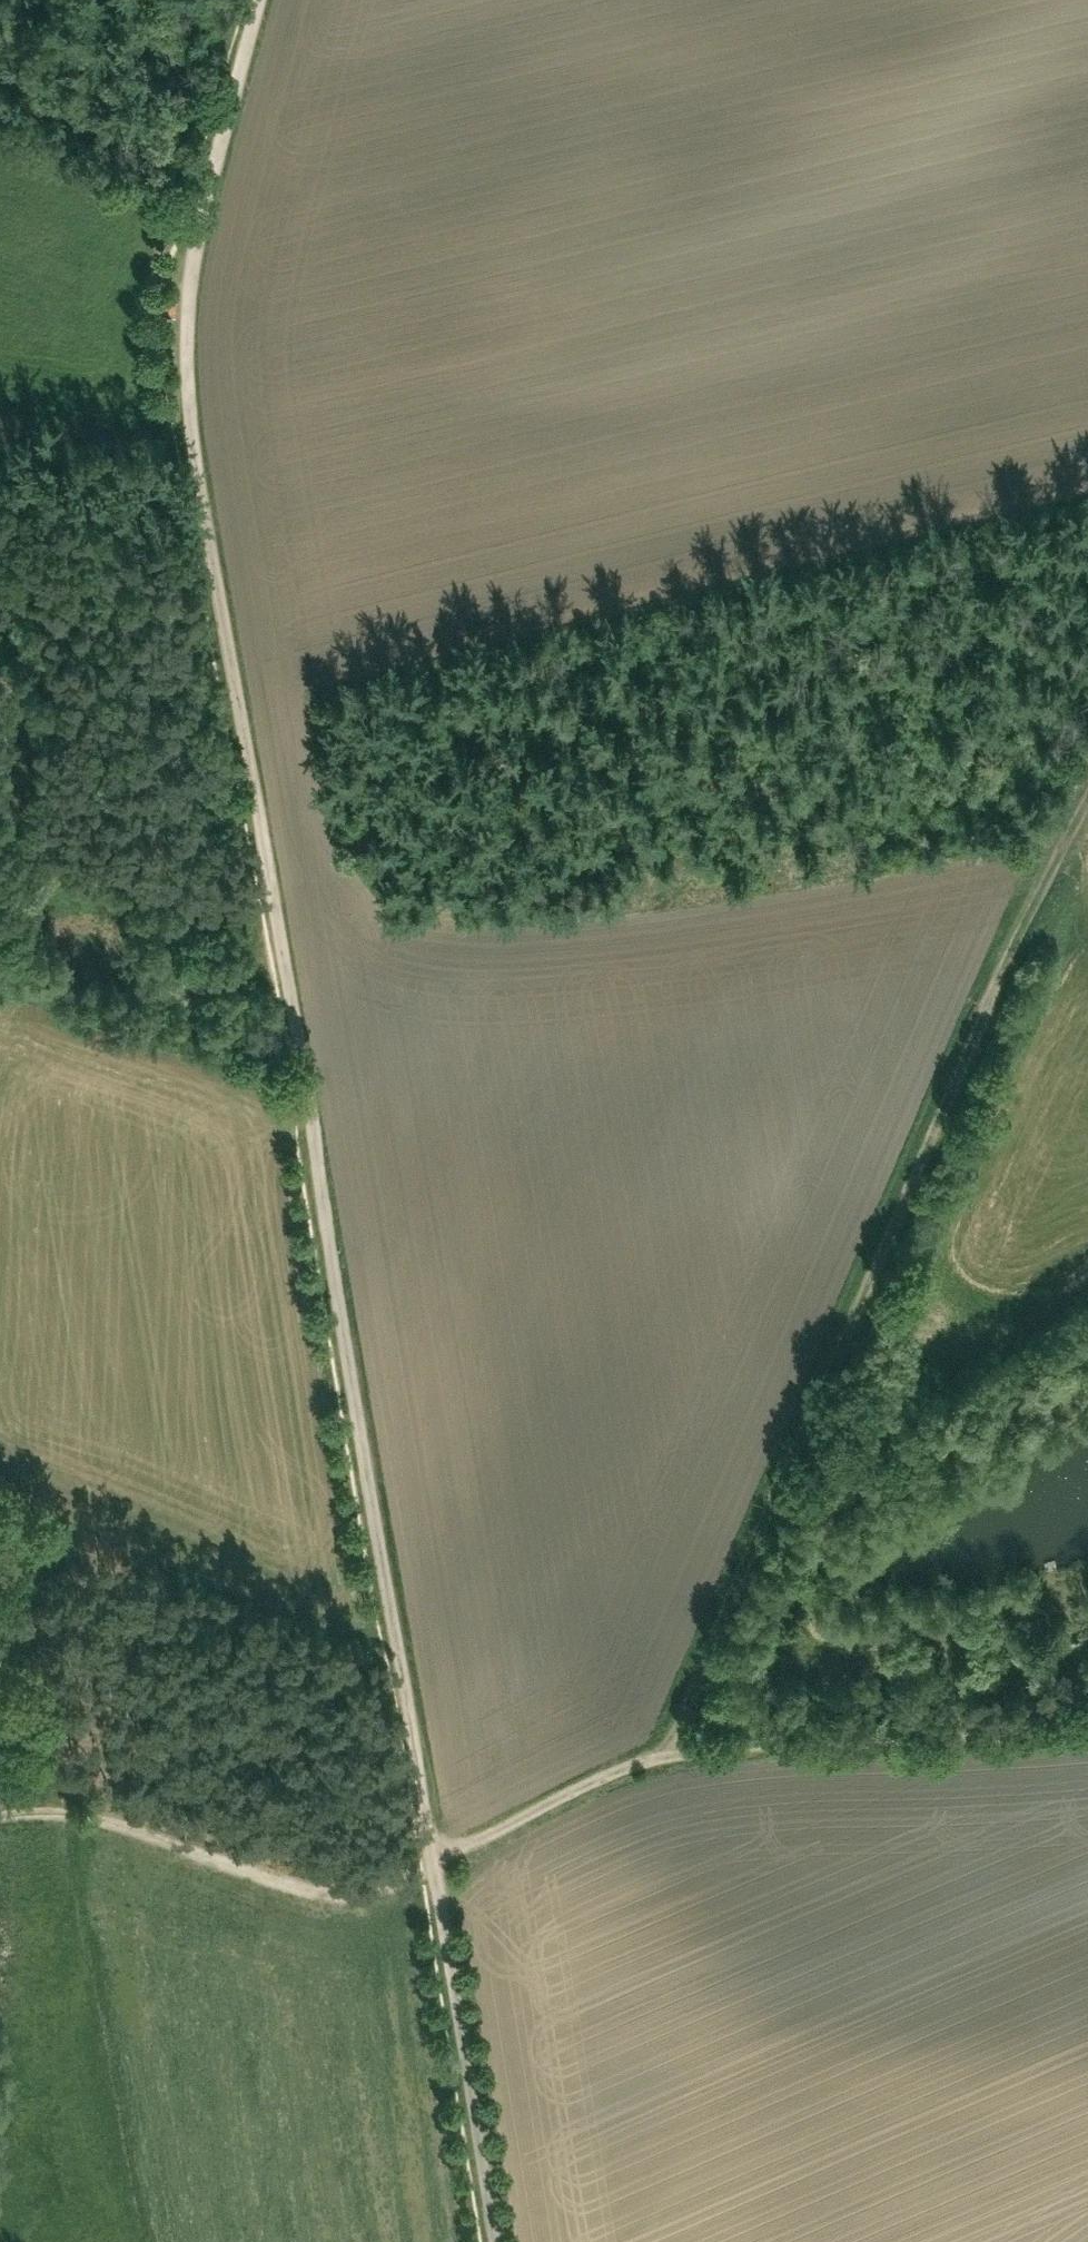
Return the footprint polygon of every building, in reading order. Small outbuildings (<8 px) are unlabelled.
[(180,298),(164,296),(162,312),(178,314),(180,298)]
